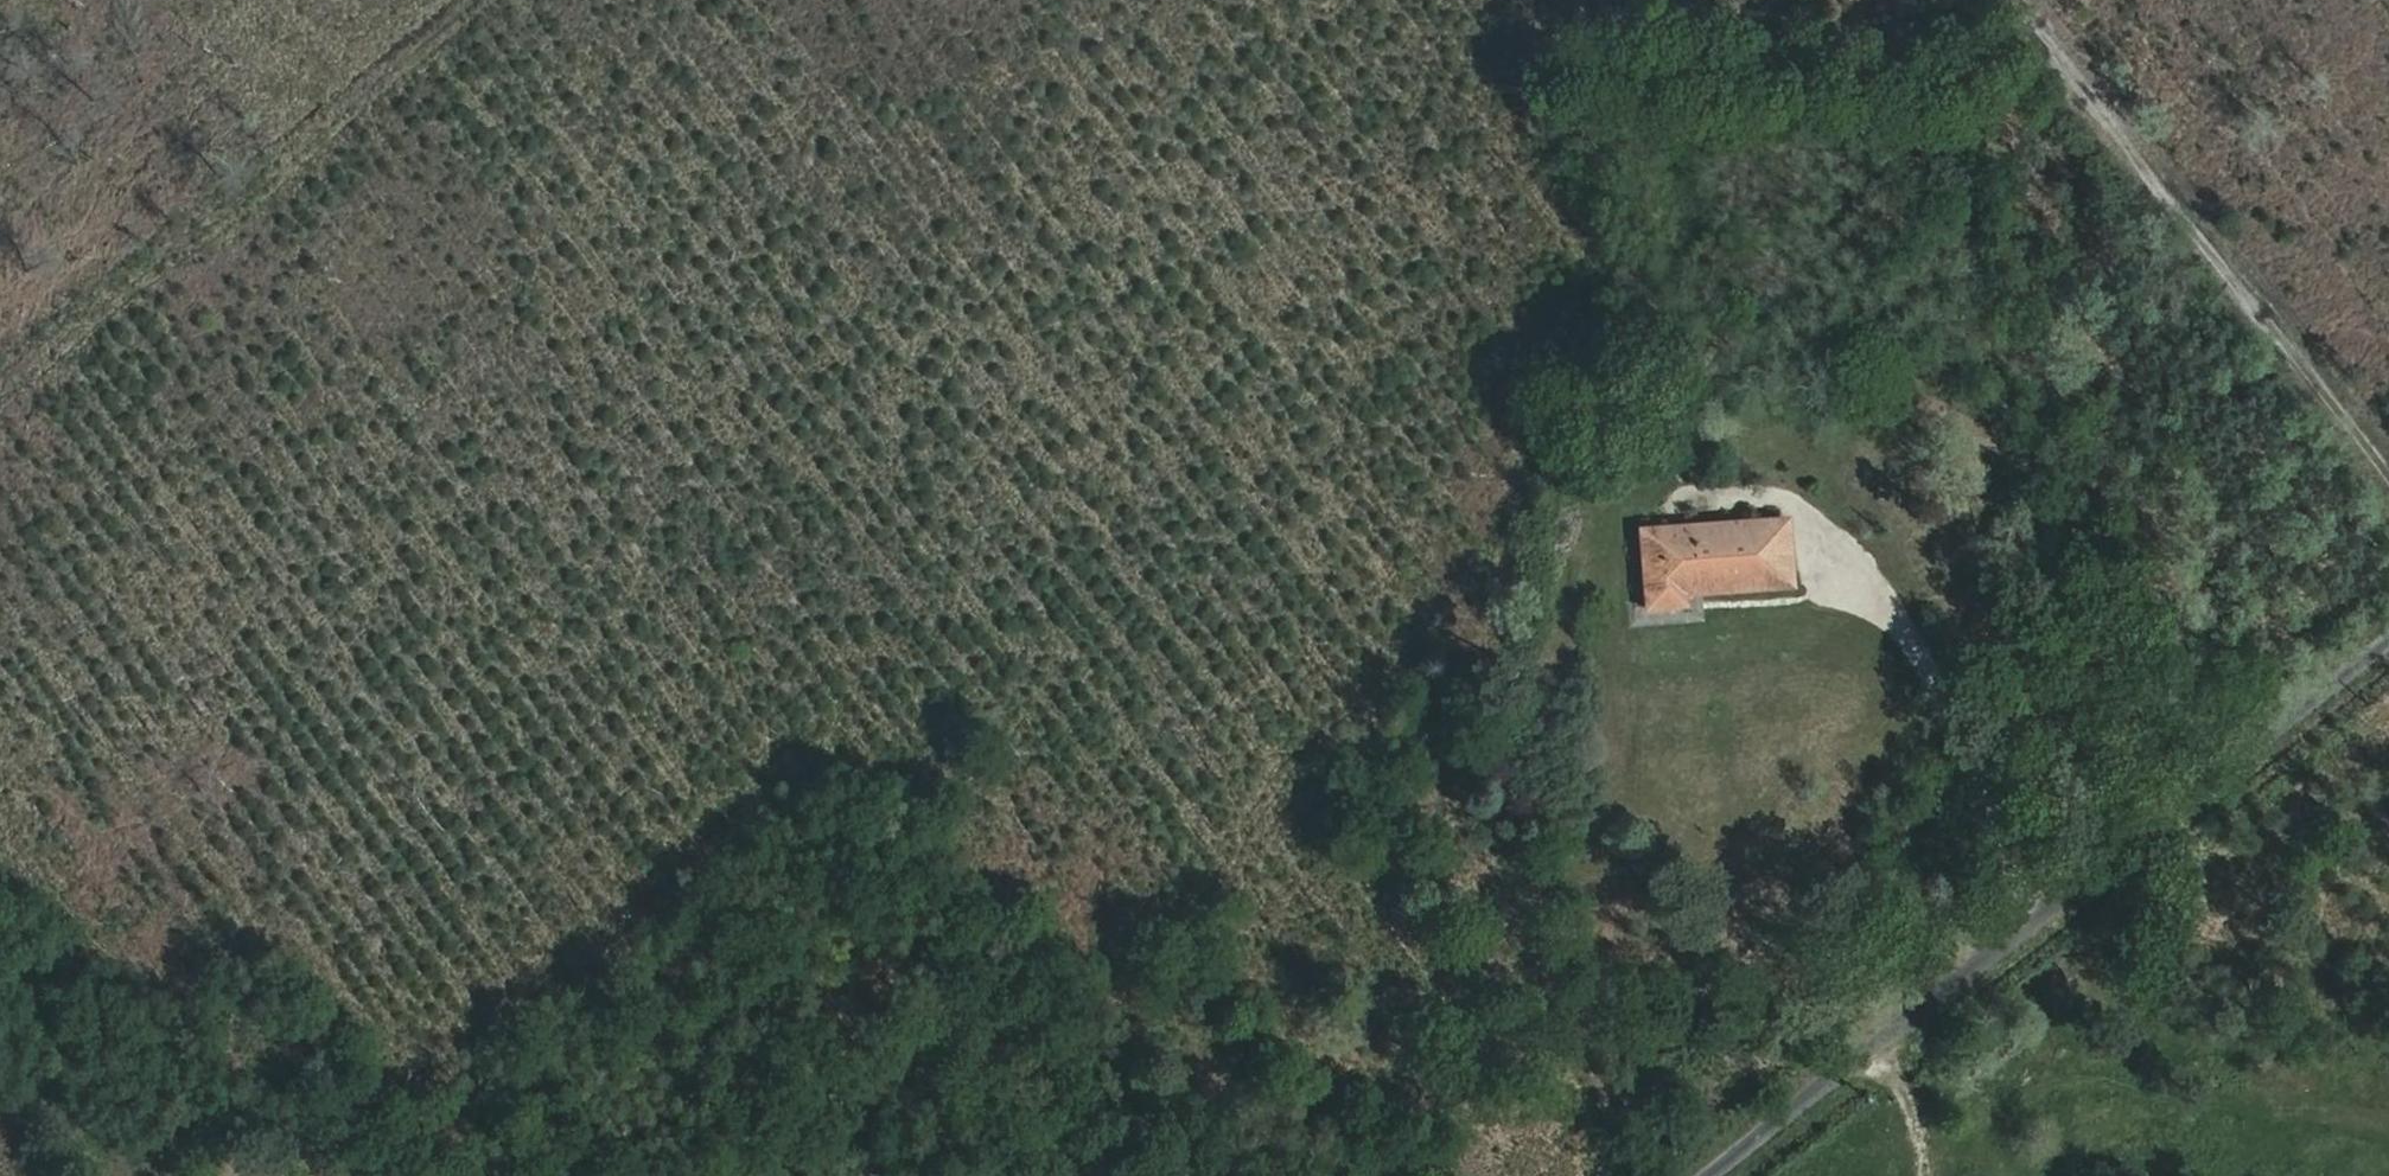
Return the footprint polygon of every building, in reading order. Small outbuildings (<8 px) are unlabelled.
[(1797,585),(1791,520),(1641,533),(1649,623),(1725,617),(1723,591),(1797,585)]
